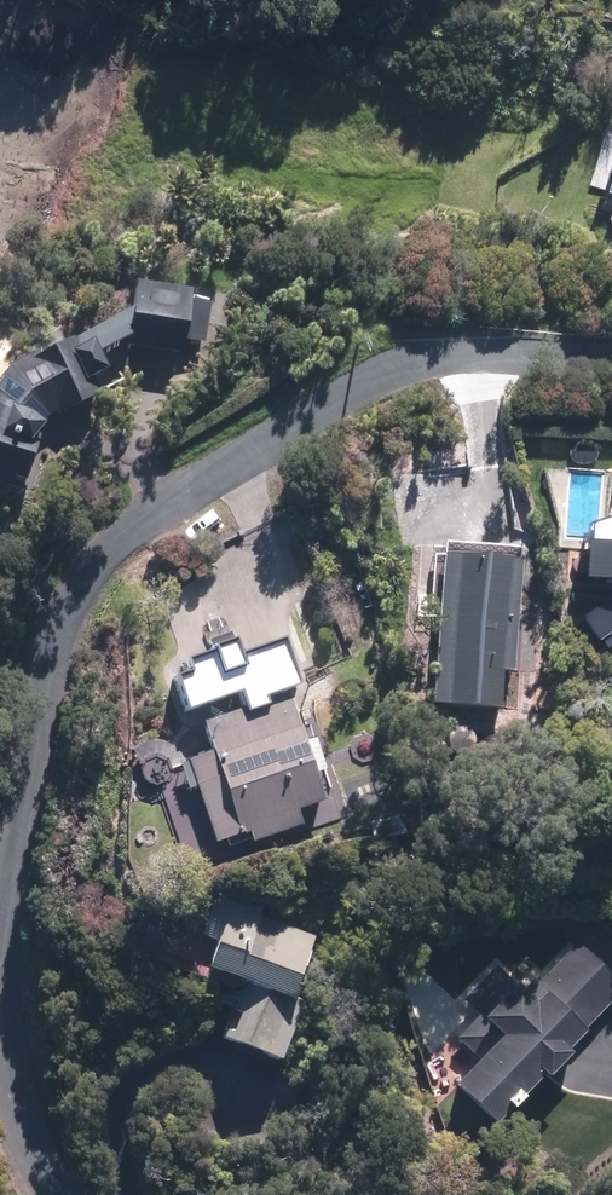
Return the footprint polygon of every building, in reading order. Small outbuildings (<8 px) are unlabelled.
[(605,141),(594,181),(611,187),(611,143),(605,141)] [(245,187),(245,196),(259,197),(259,188),(245,187)] [(206,297),(183,294),(184,285),(125,277),(122,302),(25,351),(24,348),(0,360),(0,468),(20,473),(28,438),(35,431),(38,425),(36,424),(42,414),(52,410),(53,412),(94,391),(83,371),(96,364),(87,348),(121,330),(120,341),(176,348),(178,336),(201,339),(206,297)] [(546,552),(559,598),(608,584),(599,553),(584,558),(580,542),(546,552)] [(520,556),(439,550),(429,699),(499,704),(502,667),(512,668),(520,556)] [(574,618),(594,651),(611,640),(611,611),(605,599),(574,618)] [(290,679),(274,633),(230,648),(224,633),(202,640),(203,644),(176,653),(180,665),(165,670),(178,704),(232,685),(238,703),(195,718),(206,749),(183,756),(212,839),(240,830),(240,831),(246,829),(249,840),(299,822),(295,807),(319,798),(310,770),(321,767),(310,733),(298,737),(279,683),(290,679)] [(216,1034),(272,1056),(295,999),(281,993),(304,934),(253,913),(255,907),(214,891),(198,932),(212,938),(202,964),(238,978),(216,1034)] [(611,993),(611,970),(573,933),(523,985),(496,959),(461,996),(474,1009),(456,1028),(478,1049),(451,1077),(494,1117),(611,993)]
